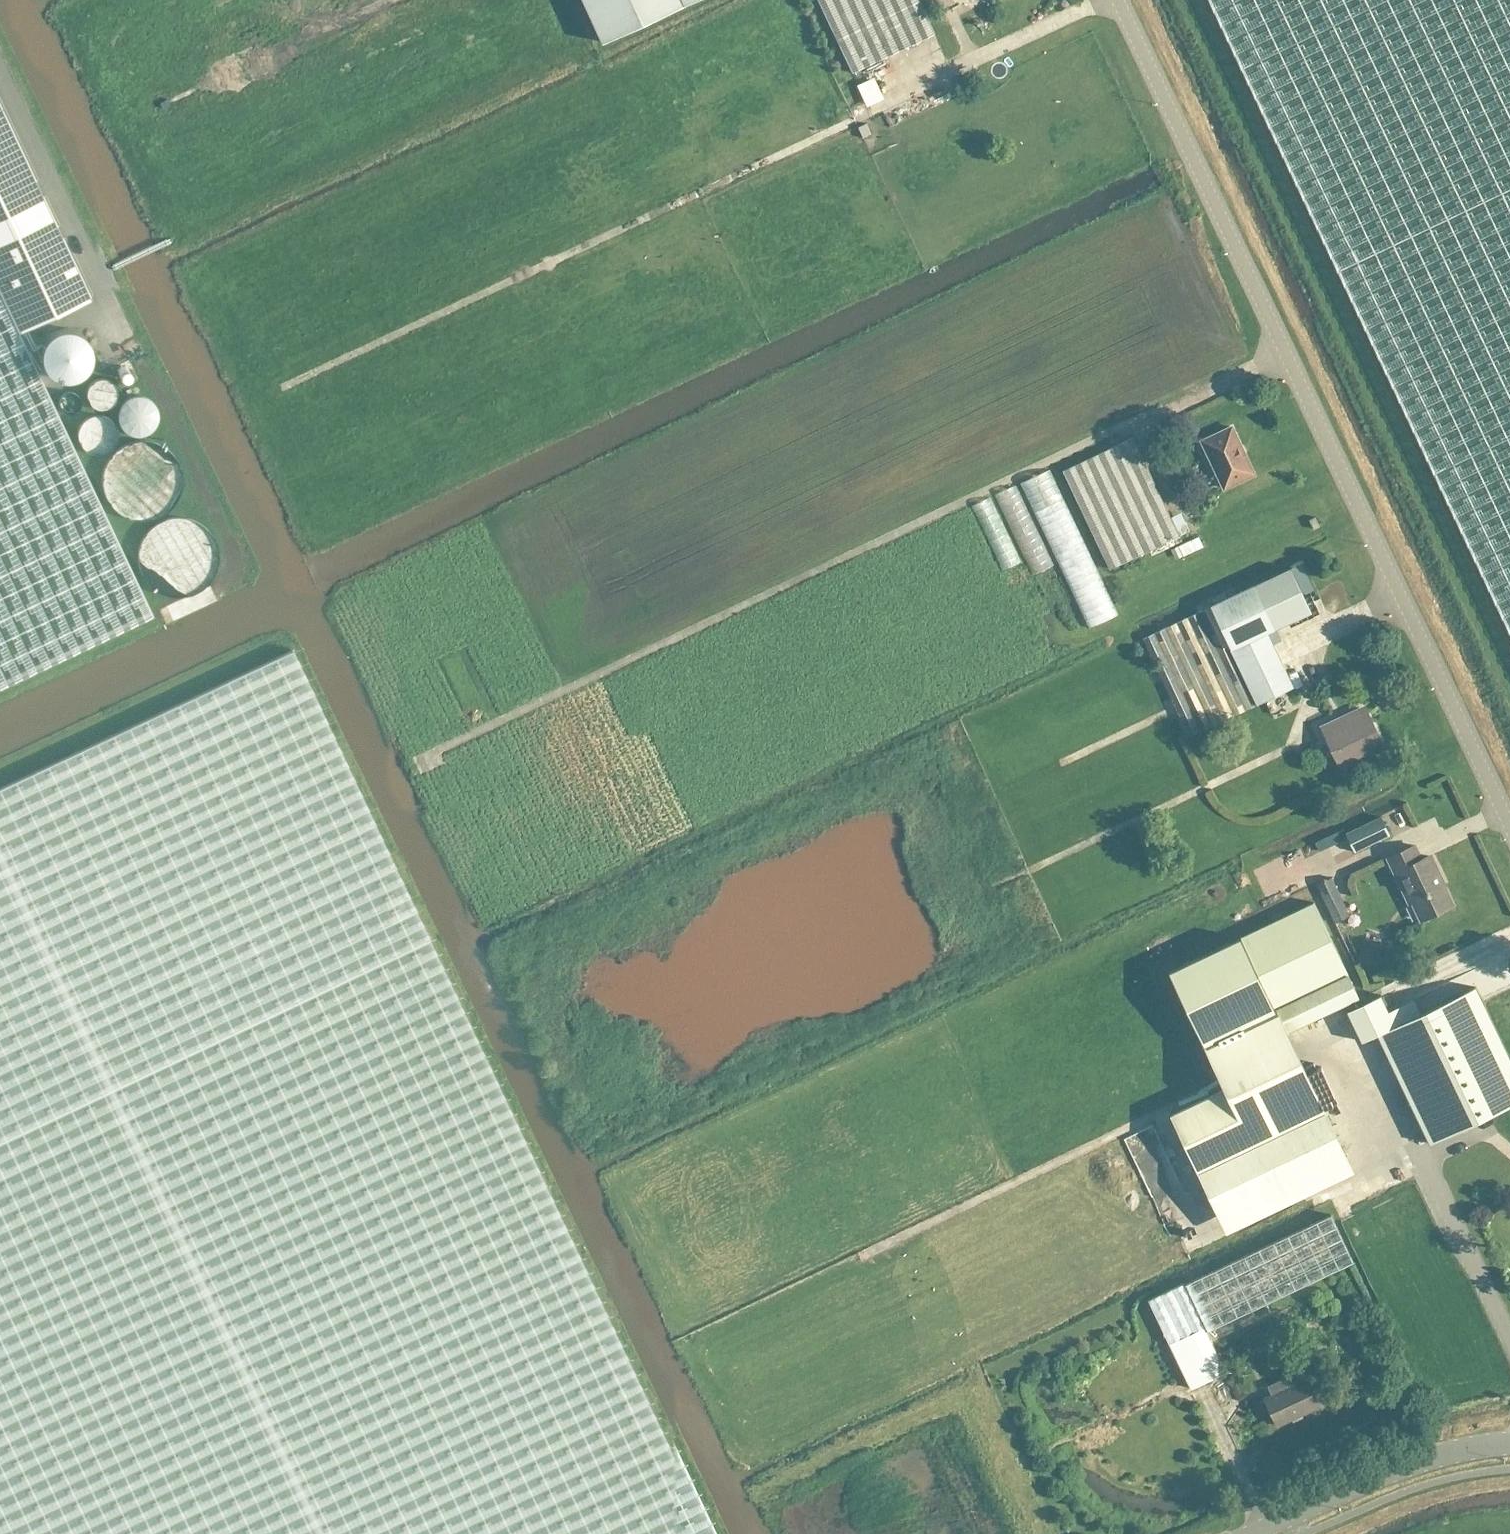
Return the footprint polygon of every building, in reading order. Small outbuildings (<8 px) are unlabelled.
[(603,42),(695,0),(583,0),(603,42)] [(852,73),(934,34),(918,0),(818,0),(852,73)] [(1509,635),(1509,0),(1208,0),(1509,635)] [(145,590),(31,349),(104,315),(0,96),(0,657),(145,590)] [(1223,488),(1253,474),(1231,427),(1201,441),(1223,488)] [(1133,437),(1115,446),(1062,471),(1108,570),(1179,536),(1153,482),(1133,437)] [(1047,562),(1069,554),(1093,621),(1114,614),(1112,592),(1105,572),(1094,573),(1055,462),(1055,470),(1054,465),(1007,482),(1036,562),(1047,562)] [(1308,520),(1312,530),(1318,527),(1314,518),(1308,520)] [(1210,606),(1210,607),(1143,639),(1187,737),(1292,687),(1272,646),(1280,642),(1274,629),(1310,612),(1290,569),(1210,606)] [(1322,727),(1343,772),(1383,754),(1362,709),(1322,727)] [(1389,835),(1379,816),(1344,832),(1354,852),(1389,835)] [(1411,902),(1420,920),(1451,905),(1428,856),(1419,860),(1413,846),(1387,858),(1408,903),(1411,902)] [(1358,998),(1347,975),(1313,903),(1168,972),(1224,1089),(1170,1114),(1219,1218),(1346,1157),(1287,1032),(1358,998)] [(430,930),(0,1133),(0,1533),(715,1533),(430,930)] [(1368,935),(1365,956),(1383,958),(1386,938),(1368,935)] [(1415,1148),(1462,1125),(1509,1103),(1463,1006),(1369,1050),(1415,1148)] [(1190,1388),(1224,1372),(1207,1337),(1352,1268),(1329,1219),(1184,1287),(1182,1283),(1148,1299),(1190,1388)] [(1276,1426),(1318,1406),(1305,1379),(1263,1399),(1276,1426)]
